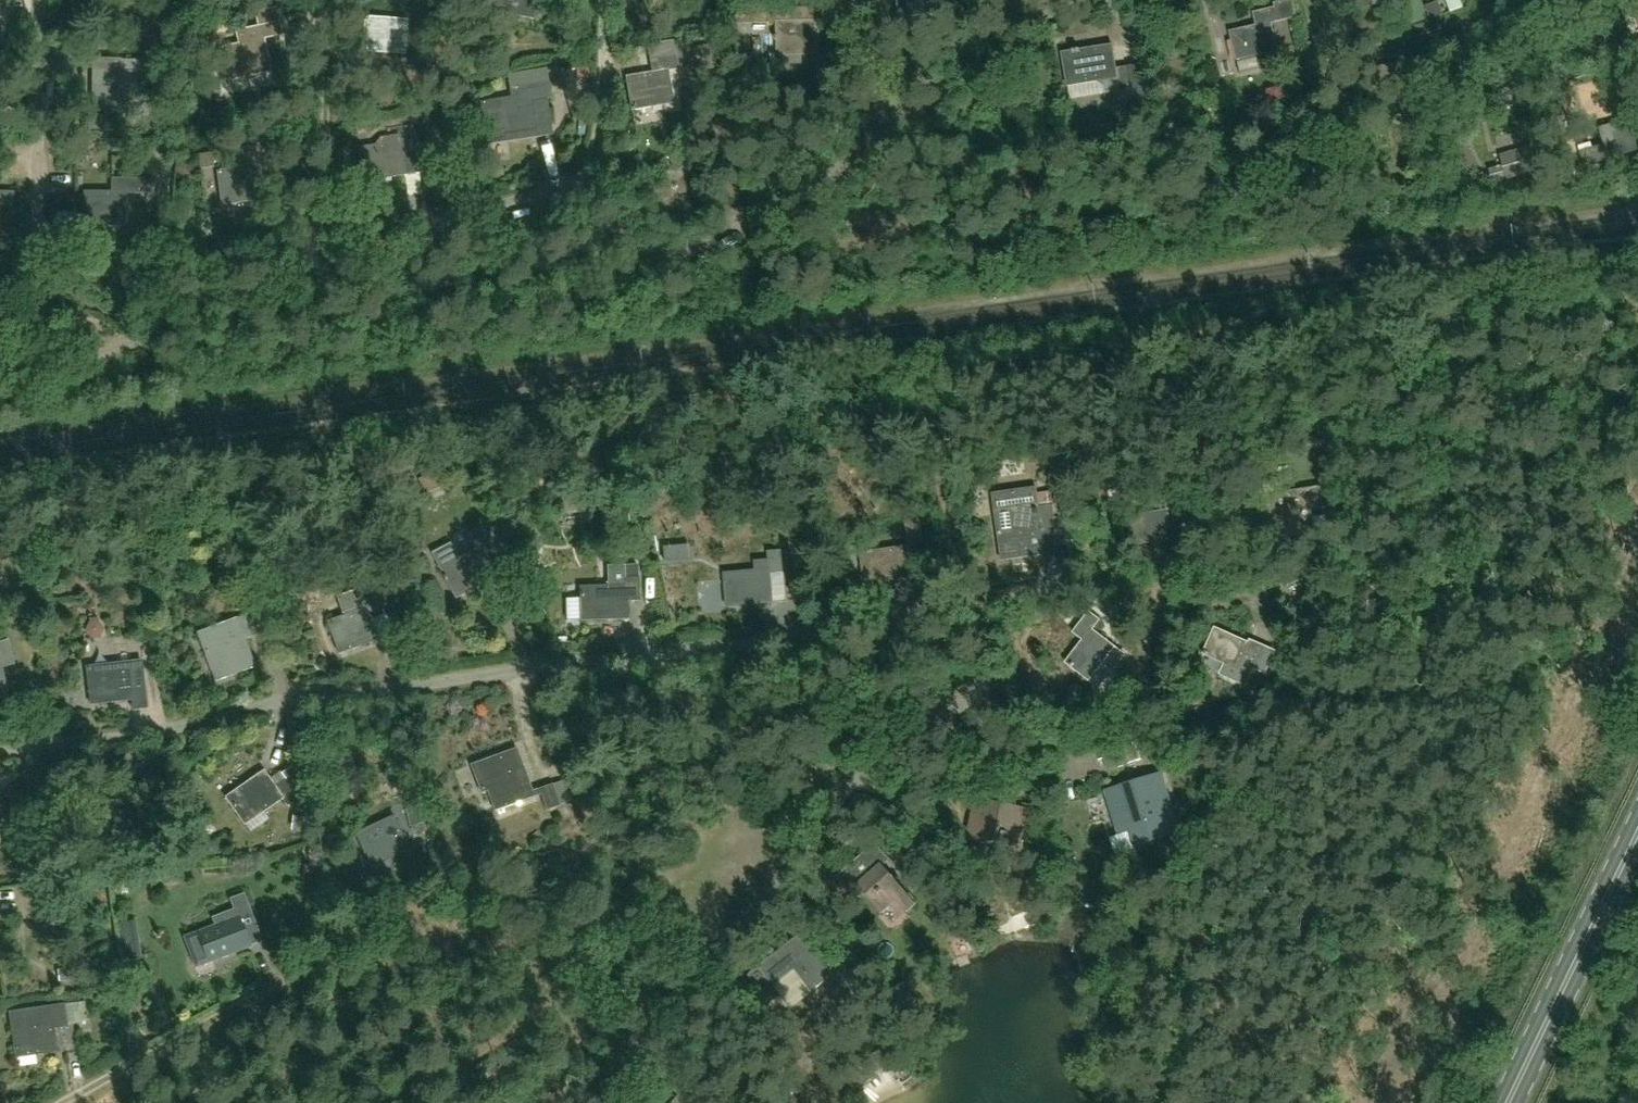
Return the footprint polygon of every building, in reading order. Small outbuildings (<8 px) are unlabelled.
[(534,18),(538,0),(495,0),(493,10),(534,18)] [(901,17),(943,12),(941,0),(899,0),(901,17)] [(1277,7),(1255,13),(1258,25),(1231,32),(1238,60),(1279,50),(1272,23),(1280,21),(1281,22),(1298,18),(1294,0),(1288,0),(1276,3),(1277,7)] [(819,21),(807,21),(807,7),(792,8),(769,9),(770,4),(737,5),(737,23),(762,23),(777,23),(778,55),(820,54),(819,21)] [(364,51),(405,53),(407,20),(366,18),(364,51)] [(250,41),(223,47),(230,80),(271,71),(264,38),(282,34),(279,22),(247,29),(250,41)] [(1312,47),(1310,33),(1287,37),(1289,50),(1312,47)] [(1105,86),(1106,93),(1133,88),(1130,66),(1118,68),(1114,45),(1082,50),(1082,49),(1074,50),(1074,52),(1064,53),(1069,86),(1096,81),(1105,86)] [(679,67),(677,55),(654,59),(657,71),(627,76),(633,109),(674,102),(668,69),(679,67)] [(93,59),(93,72),(93,105),(134,105),(135,72),(144,72),(144,59),(93,59)] [(489,106),(493,135),(535,128),(531,102),(552,99),(550,83),(548,70),(508,76),(511,97),(506,99),(507,103),(489,106)] [(1274,72),(1252,75),(1254,87),(1276,83),(1274,72)] [(1084,100),(1086,116),(1107,113),(1105,98),(1084,100)] [(647,126),(670,124),(668,105),(645,108),(647,126)] [(1633,139),(1626,106),(1598,111),(1605,145),(1633,139)] [(364,181),(405,175),(420,173),(416,139),(413,124),(400,126),(401,135),(380,138),(374,146),(359,148),(364,181)] [(264,199),(260,166),(258,154),(234,158),(235,169),(218,171),(222,204),(264,199)] [(127,193),(143,193),(152,193),(152,178),(143,178),(143,179),(112,179),(112,192),(85,192),(85,225),(126,226),(127,193)] [(12,207),(13,193),(0,192),(0,207),(12,207)] [(1164,510),(1125,517),(1130,545),(1171,539),(1166,510),(1181,508),(1177,485),(1161,488),(1164,510)] [(1037,486),(995,492),(1000,532),(1004,561),(1044,555),(1042,541),(1058,539),(1053,505),(1039,506),(1037,486)] [(1263,526),(1293,522),(1295,536),(1315,532),(1313,516),(1303,518),(1302,511),(1332,506),(1328,486),(1258,497),(1263,526)] [(920,519),(907,521),(910,547),(862,554),(866,582),(916,576),(912,544),(923,543),(920,519)] [(494,580),(481,557),(492,551),(481,529),(469,536),(477,551),(477,552),(458,561),(450,546),(433,555),(456,600),(494,580)] [(774,603),(771,574),(785,573),(782,551),(768,552),(769,562),(757,563),(757,572),(725,574),(728,607),(774,603)] [(608,587),(581,588),(582,621),(629,620),(628,601),(640,601),(639,579),(638,566),(638,564),(607,565),(608,587)] [(356,584),(365,611),(328,623),(339,654),(378,640),(369,614),(384,609),(374,578),(356,584)] [(257,606),(250,590),(241,594),(248,609),(257,606)] [(1067,664),(1079,673),(1080,680),(1084,683),(1091,682),(1115,649),(1093,632),(1100,622),(1089,614),(1075,633),(1085,641),(1067,664)] [(249,615),(198,634),(216,682),(256,667),(245,639),(256,635),(249,615)] [(1204,655),(1226,664),(1221,675),(1246,686),(1262,650),(1215,630),(1204,655)] [(1,669),(14,666),(8,642),(0,644),(0,699),(8,697),(1,669)] [(91,706),(132,701),(133,710),(147,709),(142,661),(86,668),(91,706)] [(1268,683),(1263,696),(1283,705),(1289,692),(1268,683)] [(1122,742),(1107,746),(1095,750),(1098,760),(1103,758),(1108,773),(1130,766),(1122,742)] [(1138,749),(1126,752),(1130,766),(1142,762),(1138,749)] [(496,812),(535,798),(517,750),(478,764),(496,812)] [(264,773),(226,798),(245,826),(283,800),(288,807),(300,798),(295,791),(306,783),(294,765),(282,773),(286,779),(274,788),(264,773)] [(1120,834),(1131,831),(1136,847),(1180,833),(1161,776),(1115,791),(1117,797),(1109,800),(1120,834)] [(553,784),(539,789),(547,812),(561,807),(553,784)] [(429,822),(423,798),(404,803),(410,827),(420,825),(429,822)] [(1019,848),(1025,821),(1019,819),(1021,810),(977,801),(969,837),(984,840),(985,834),(1006,838),(1005,845),(1019,848)] [(379,822),(354,833),(370,867),(380,863),(380,862),(408,849),(402,836),(406,834),(394,809),(376,817),(379,822)] [(877,845),(838,879),(857,901),(865,894),(882,914),(898,901),(907,911),(907,912),(915,905),(882,867),(890,860),(877,845)] [(903,859),(911,866),(923,854),(916,847),(903,859)] [(213,917),(217,928),(187,940),(197,967),(247,948),(238,923),(252,918),(243,894),(230,899),(234,909),(213,917)] [(750,977),(772,1006),(782,998),(776,989),(776,988),(773,984),(798,965),(817,990),(834,976),(802,935),(759,968),(760,969),(750,977)] [(137,941),(122,943),(125,963),(140,960),(137,941)] [(841,951),(829,960),(853,990),(864,981),(841,951)] [(804,1015),(822,1005),(809,983),(791,993),(804,1015)] [(56,1051),(53,1029),(67,1027),(64,1005),(9,1014),(16,1058),(56,1051)] [(697,1093),(678,1078),(670,1089),(679,1096),(673,1102),(690,1102),(697,1093)]
